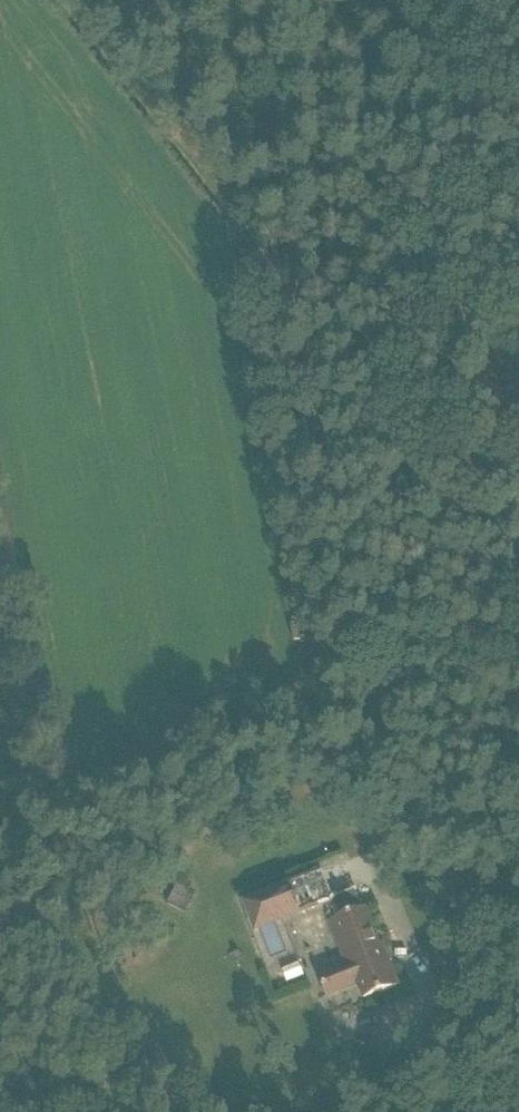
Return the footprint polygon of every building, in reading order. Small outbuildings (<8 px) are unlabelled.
[(307,625),(291,628),(294,642),(310,639),(307,625)] [(320,872),(288,885),(299,913),(325,902),(326,905),(333,922),(332,922),(349,965),(319,977),(326,996),(358,983),(365,998),(396,986),(380,946),(378,947),(363,909),(362,910),(354,889),(342,860),(342,858),(319,868),(320,872)] [(176,882),(165,904),(179,911),(184,913),(195,892),(186,887),(177,883),(176,882)]
